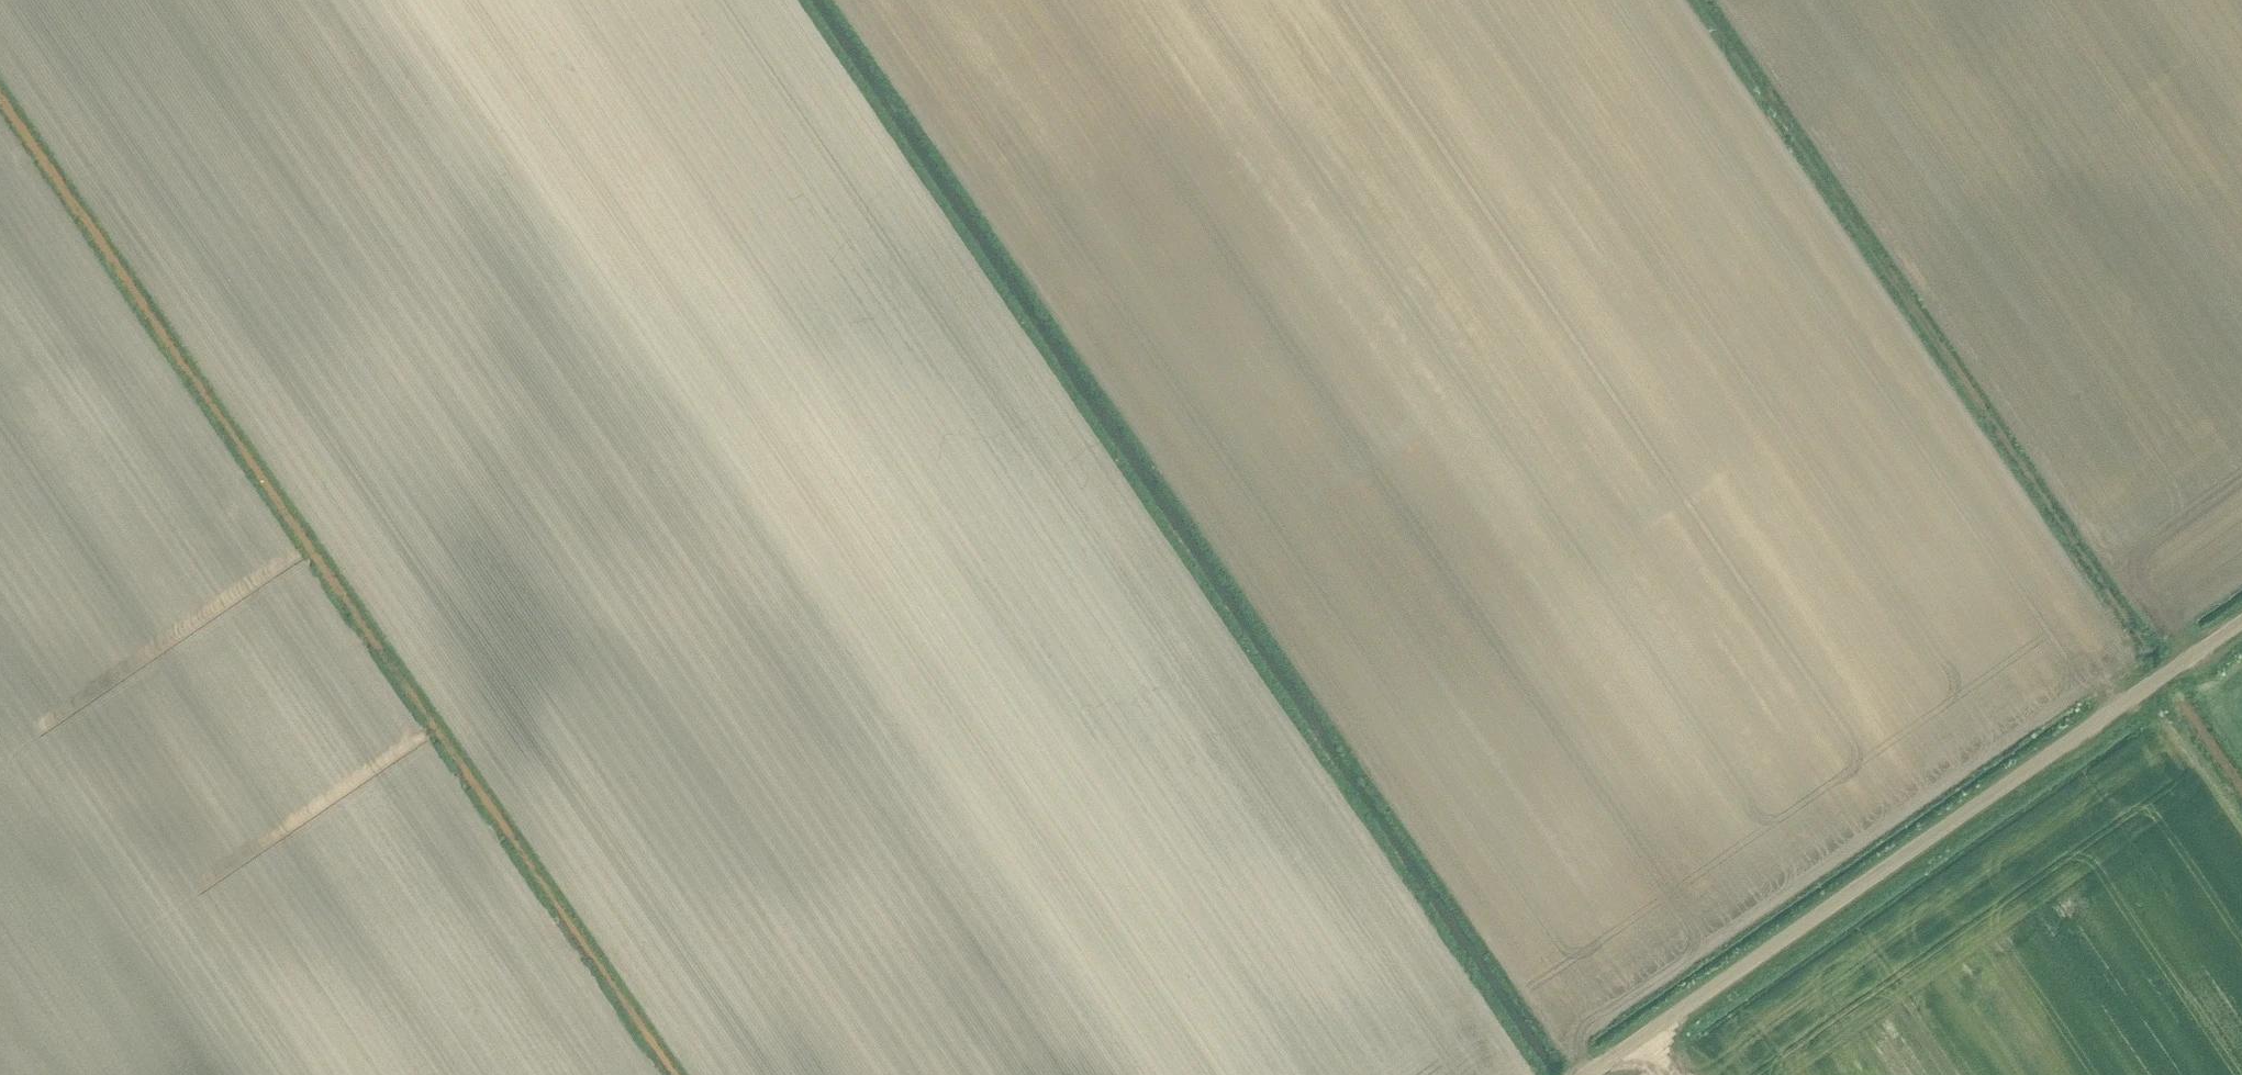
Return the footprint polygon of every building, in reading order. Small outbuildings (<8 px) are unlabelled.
[(1650,1067),(1636,1074),(1655,1074),(1650,1067)]
